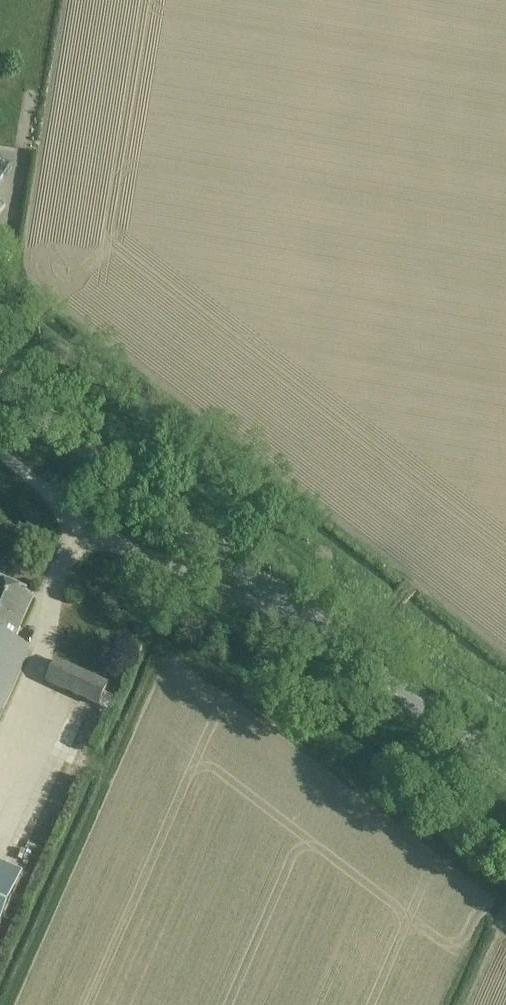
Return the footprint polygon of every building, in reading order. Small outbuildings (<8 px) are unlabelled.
[(0,158),(0,180),(11,166),(0,158)] [(29,650),(14,643),(34,599),(0,584),(0,716),(29,650)] [(47,683),(99,706),(112,712),(121,691),(108,685),(56,661),(47,683)] [(24,874),(0,863),(0,927),(24,874)]
